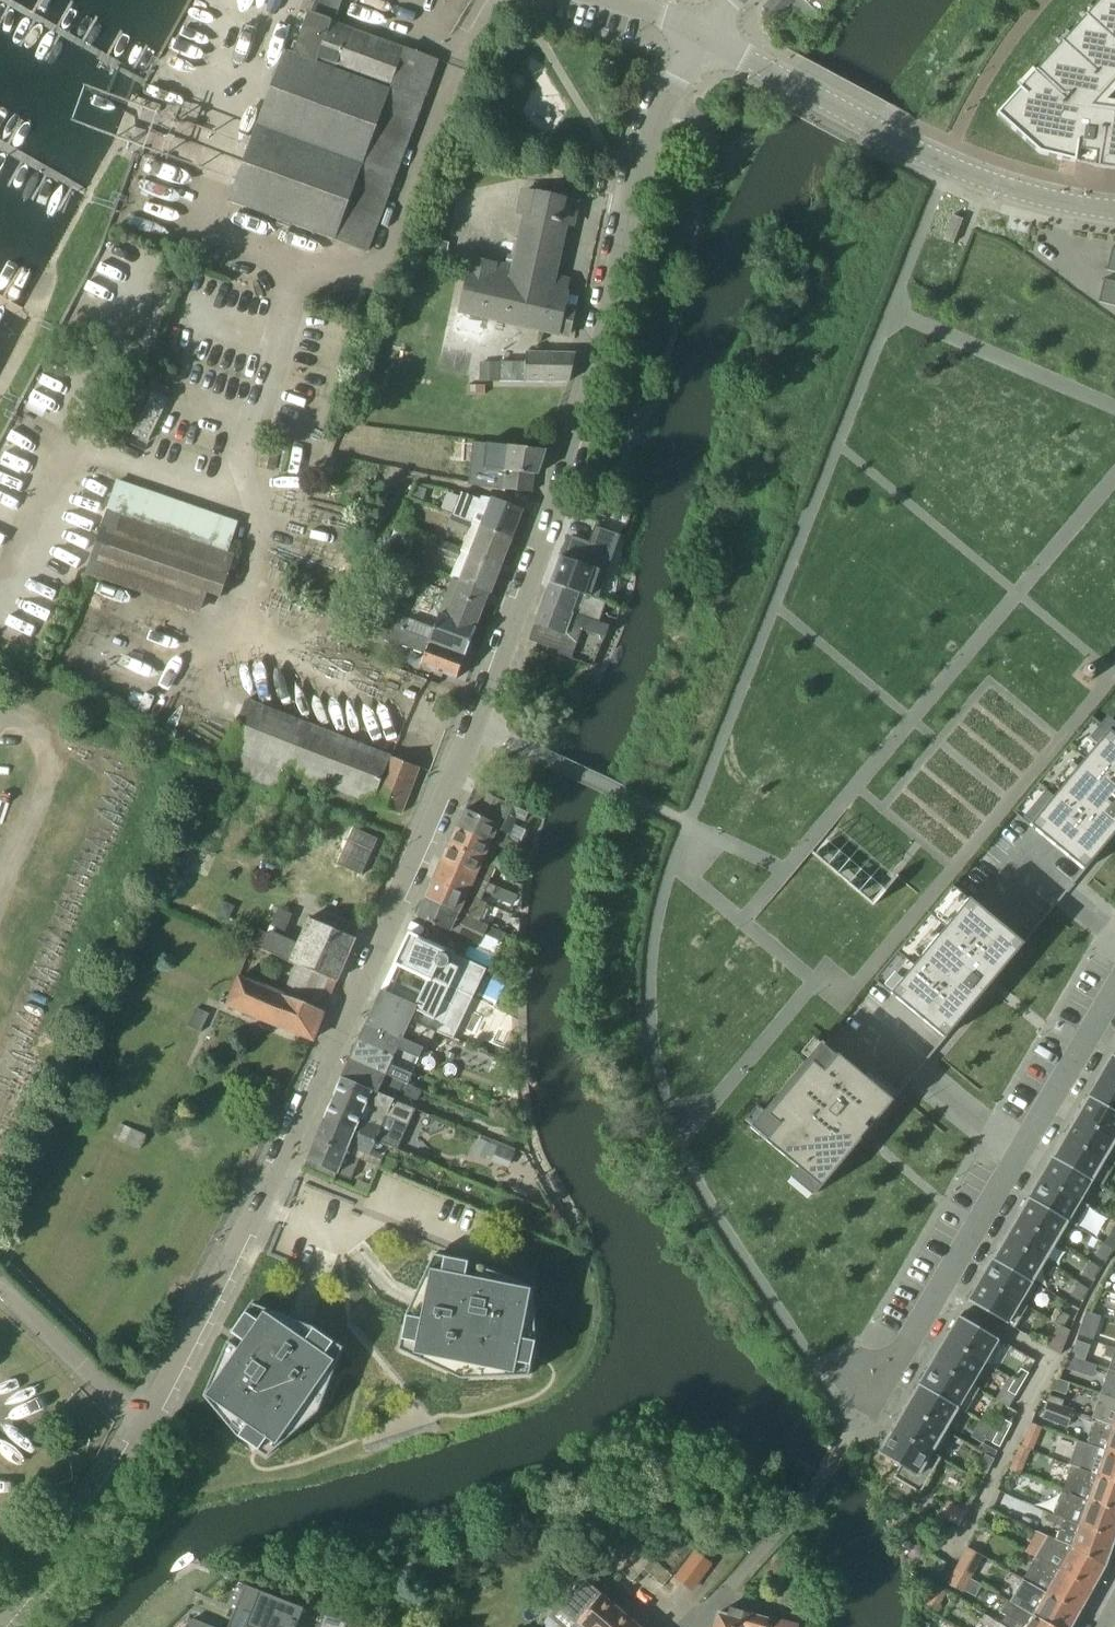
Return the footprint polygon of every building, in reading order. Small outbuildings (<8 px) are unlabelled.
[(311,14),(330,21),(336,4),(338,0),(316,0),(311,14)] [(819,19),(835,1),(834,0),(799,0),(819,19)] [(1038,151),(1092,164),(1114,168),(1114,0),(1098,0),(995,113),(1038,151)] [(330,21),(311,14),(296,55),(287,51),(232,201),(368,251),(438,62),(330,21)] [(578,203),(526,191),(524,191),(519,213),(526,215),(523,227),(521,227),(521,229),(523,229),(520,241),(515,240),(512,255),(517,256),(514,268),(473,259),(470,272),(469,272),(461,311),(559,333),(559,332),(569,334),(575,309),(564,307),(567,293),(566,293),(568,280),(554,277),(557,265),(559,265),(560,263),(558,262),(560,251),(562,251),(563,250),(561,249),(563,238),(565,238),(566,236),(563,236),(566,223),(573,225),(578,203)] [(954,243),(964,219),(953,215),(944,239),(954,243)] [(1114,272),(1112,281),(1106,279),(1100,301),(1114,305),(1114,249),(1113,249),(1108,270),(1114,272)] [(575,354),(573,353),(527,352),(526,362),(501,362),(501,382),(568,382),(575,354)] [(480,381),(501,382),(501,362),(480,362),(480,381)] [(170,397),(153,389),(133,430),(150,439),(170,397)] [(546,450),(489,444),(473,442),(471,457),(479,457),(476,486),(510,490),(532,492),(534,474),(538,474),(546,450)] [(279,446),(265,443),(260,467),(275,470),(279,446)] [(103,496),(111,478),(90,468),(82,487),(103,496)] [(138,489),(117,482),(86,573),(197,611),(204,591),(221,597),(236,555),(227,552),(129,518),(138,489)] [(138,489),(129,518),(227,552),(239,518),(138,489)] [(491,504),(481,500),(463,492),(458,503),(453,515),(472,522),(482,526),(512,538),(522,510),(493,499),(491,504)] [(468,533),(461,550),(501,565),(512,538),(482,526),(472,522),(453,515),(449,526),(468,533)] [(491,592),(501,565),(461,550),(442,542),(438,553),(457,561),(451,576),(461,581),(489,592),(491,592)] [(388,552),(379,578),(394,583),(403,557),(388,552)] [(585,594),(585,593),(595,568),(559,556),(550,581),(585,594)] [(478,622),(489,592),(461,581),(449,610),(478,622)] [(606,601),(585,593),(585,594),(550,581),(543,599),(600,619),(606,601)] [(599,621),(600,619),(543,599),(529,639),(560,649),(558,653),(572,658),(582,629),(605,637),(609,625),(599,621)] [(478,622),(449,610),(442,608),(434,628),(410,618),(409,621),(371,607),(368,617),(368,618),(391,626),(466,654),(478,622)] [(457,679),(466,654),(391,626),(386,639),(426,654),(422,666),(457,679)] [(282,792),(290,771),(401,814),(419,767),(247,699),(219,767),(282,792)] [(1093,716),(1014,811),(1085,870),(1114,834),(1114,735),(1093,716)] [(504,848),(522,856),(522,855),(516,853),(520,844),(507,838),(514,823),(517,817),(525,821),(533,805),(492,786),(482,808),(479,815),(466,809),(458,827),(490,842),(504,848)] [(901,873),(837,819),(811,850),(875,904),(901,873)] [(502,852),(504,848),(490,842),(458,827),(449,845),(496,866),(496,865),(497,865),(499,860),(502,862),(505,853),(502,852)] [(489,883),(496,866),(449,845),(441,862),(471,875),(489,883)] [(517,895),(489,883),(471,875),(441,862),(434,879),(481,900),(485,891),(493,894),(492,897),(512,905),(517,895)] [(487,903),(481,900),(434,879),(426,896),(479,921),(487,903)] [(995,979),(1025,943),(970,898),(953,884),(875,979),(876,980),(891,993),(944,1037),(946,1038),(976,1002),(992,982),(987,979),(990,975),(995,979)] [(479,921),(426,896),(417,916),(434,923),(426,939),(455,952),(463,936),(480,944),(485,933),(502,941),(505,933),(479,921)] [(279,933),(293,914),(282,906),(268,924),(279,933)] [(337,980),(356,938),(309,917),(308,919),(309,920),(298,945),(270,932),(262,949),(296,964),(337,980)] [(395,982),(390,993),(416,1004),(408,1022),(436,1031),(439,1032),(459,990),(474,997),(487,967),(455,952),(426,939),(424,938),(424,940),(411,934),(397,963),(423,975),(424,974),(432,978),(425,992),(422,990),(420,994),(395,982)] [(325,1010),(337,980),(296,964),(284,993),(325,1010)] [(325,1010),(284,993),(239,976),(228,1006),(314,1039),(325,1010)] [(408,1022),(416,1004),(390,993),(381,990),(367,1022),(421,1046),(422,1043),(430,1047),(436,1031),(408,1022)] [(196,1007),(187,1026),(200,1032),(209,1014),(196,1007)] [(421,1047),(421,1046),(367,1022),(358,1040),(416,1064),(419,1057),(435,1065),(434,1070),(461,1080),(466,1064),(439,1055),(421,1047)] [(412,1073),(416,1064),(358,1040),(350,1059),(408,1083),(412,1073)] [(864,1075),(824,1042),(823,1041),(821,1043),(809,1058),(765,1111),(752,1126),(751,1127),(757,1132),(762,1137),(799,1167),(820,1185),(822,1187),(861,1139),(862,1139),(869,1131),(867,1129),(869,1127),(870,1129),(878,1119),(896,1098),(901,1092),(899,1091),(870,1067),(864,1075)] [(1113,1054),(1101,1075),(1106,1078),(1114,1083),(1114,1055),(1113,1054)] [(414,1086),(408,1083),(350,1059),(342,1076),(379,1091),(381,1085),(418,1100),(422,1090),(414,1087),(414,1086)] [(1106,1078),(1101,1075),(1089,1095),(1094,1098),(1114,1111),(1114,1083),(1106,1078)] [(378,1093),(379,1091),(342,1076),(333,1097),(385,1119),(386,1115),(408,1124),(415,1109),(378,1093)] [(1094,1098),(1089,1095),(1077,1116),(1082,1119),(1114,1138),(1114,1111),(1094,1098)] [(381,1128),(385,1119),(333,1097),(324,1119),(397,1150),(401,1141),(379,1132),(381,1128)] [(1082,1119),(1077,1116),(1065,1136),(1070,1139),(1104,1159),(1114,1141),(1114,1138),(1082,1119)] [(324,1119),(316,1138),(346,1152),(361,1158),(393,1172),(398,1160),(396,1160),(400,1150),(397,1150),(324,1119)] [(1104,1159),(1070,1139),(1065,1136),(1053,1157),(1058,1160),(1092,1180),(1103,1161),(1104,1159)] [(334,1180),(337,1173),(351,1179),(361,1158),(346,1152),(316,1138),(307,1160),(303,1167),(334,1180)] [(474,1153),(490,1160),(497,1144),(480,1138),(474,1153)] [(1092,1180),(1058,1160),(1053,1157),(1041,1177),(1046,1180),(1080,1200),(1081,1200),(1091,1181),(1092,1180)] [(1080,1200),(1046,1180),(1041,1177),(1029,1198),(1034,1201),(1073,1224),(1078,1226),(1090,1205),(1086,1203),(1081,1200),(1080,1200)] [(1073,1224),(1034,1201),(1029,1198),(1017,1218),(1022,1221),(1056,1241),(1067,1222),(1068,1222),(1073,1225),(1077,1227),(1078,1226),(1073,1224)] [(1056,1241),(1022,1221),(1017,1218),(1005,1239),(1010,1242),(1044,1262),(1055,1242),(1056,1241)] [(1044,1262),(1010,1242),(1005,1239),(993,1259),(998,1262),(1037,1285),(1038,1286),(1038,1284),(1033,1281),(1044,1263),(1044,1262)] [(1114,1257),(1114,1250),(1110,1247),(1103,1258),(1110,1264),(1114,1257)] [(406,1314),(399,1349),(461,1378),(529,1375),(536,1340),(533,1287),(478,1265),(474,1284),(465,1282),(469,1261),(434,1254),(406,1314)] [(1037,1285),(998,1262),(993,1259),(981,1280),(986,1283),(1025,1306),(1027,1307),(1028,1306),(1027,1305),(1038,1286),(1037,1285)] [(1091,1275),(1083,1286),(1091,1291),(1099,1280),(1091,1275)] [(1025,1306),(986,1283),(981,1280),(970,1298),(969,1300),(974,1303),(1013,1326),(1015,1328),(1016,1327),(1027,1307),(1025,1306)] [(1091,1291),(1083,1286),(1075,1297),(1083,1303),(1091,1291)] [(314,1327),(289,1317),(252,1303),(231,1332),(249,1344),(244,1352),(228,1341),(204,1395),(238,1436),(267,1456),(318,1411),(343,1347),(314,1327)] [(1084,1315),(1084,1316),(1099,1321),(1101,1317),(1101,1316),(1102,1315),(1087,1310),(1086,1310),(1085,1314),(1084,1315)] [(998,1340),(999,1338),(960,1315),(946,1338),(951,1341),(985,1361),(998,1340)] [(1067,1315),(1062,1328),(1070,1332),(1076,1319),(1067,1315)] [(1065,1344),(1070,1332),(1062,1328),(1056,1341),(1065,1344)] [(985,1361),(951,1341),(946,1338),(933,1361),(938,1364),(972,1384),(984,1363),(985,1361)] [(1104,1354),(1113,1358),(1114,1355),(1114,1352),(1114,1347),(1108,1344),(1104,1354)] [(972,1384),(938,1364),(933,1361),(919,1384),(924,1387),(964,1410),(966,1412),(980,1388),(977,1387),(972,1384)] [(1109,1370),(1109,1368),(1095,1363),(1091,1375),(1114,1384),(1114,1372),(1109,1370)] [(1023,1384),(1029,1372),(1021,1368),(1015,1379),(1023,1384)] [(1016,1395),(1023,1384),(1015,1379),(1008,1391),(1016,1395)] [(964,1410),(924,1387),(919,1384),(906,1407),(911,1410),(950,1433),(951,1433),(952,1432),(951,1432),(946,1429),(958,1408),(963,1411),(966,1412),(964,1410)] [(1093,1417),(1096,1419),(1096,1420),(1114,1427),(1114,1398),(1101,1393),(1093,1417)] [(1074,1410),(1049,1401),(1043,1416),(1068,1426),(1074,1410)] [(950,1433),(911,1410),(906,1407),(892,1430),(937,1456),(941,1458),(942,1457),(938,1455),(951,1433),(950,1433)] [(1012,1424),(1012,1423),(1004,1419),(998,1431),(1002,1432),(1006,1435),(1012,1424)] [(1096,1420),(1088,1443),(1087,1446),(1114,1456),(1114,1427),(1096,1420)] [(1037,1437),(1042,1426),(1032,1422),(1028,1433),(1037,1437)] [(937,1456),(892,1430),(879,1453),(884,1456),(900,1465),(900,1467),(894,1477),(899,1480),(916,1490),(921,1493),(941,1458),(937,1456)] [(1006,1435),(1002,1432),(998,1431),(992,1442),(995,1444),(1000,1446),(1005,1436),(1006,1435)] [(1068,1466),(1114,1482),(1114,1456),(1087,1446),(1088,1443),(1077,1440),(1068,1466)] [(987,1455),(979,1468),(987,1472),(994,1459),(987,1455)] [(1020,1473),(1024,1463),(1015,1459),(1010,1469),(1020,1473)] [(1068,1466),(1060,1491),(1114,1510),(1114,1482),(1068,1466)] [(1051,1514),(1051,1515),(1114,1537),(1114,1510),(1060,1491),(1051,1514)] [(1114,1538),(1114,1537),(1051,1515),(1051,1514),(1048,1513),(1046,1520),(1061,1525),(1056,1539),(1105,1566),(1105,1565),(1114,1538)] [(942,1519),(916,1526),(920,1541),(946,1534),(942,1519)] [(1105,1566),(1056,1539),(1037,1531),(1026,1551),(1092,1588),(1105,1566)] [(1080,1611),(1092,1588),(1026,1551),(1025,1551),(1036,1557),(1024,1578),(1029,1582),(1029,1583),(1080,1611)] [(677,1577),(692,1589),(711,1564),(696,1552),(677,1577)] [(970,1579),(979,1561),(965,1554),(956,1571),(970,1579)] [(956,1571),(949,1584),(963,1592),(970,1579),(956,1571)] [(632,1621),(601,1594),(582,1578),(566,1596),(560,1592),(558,1591),(556,1591),(554,1591),(550,1592),(548,1594),(547,1596),(545,1598),(545,1601),(545,1603),(545,1606),(546,1609),(548,1612),(566,1626),(627,1626),(632,1621)] [(305,1605),(247,1583),(239,1604),(253,1610),(248,1624),(247,1623),(246,1626),(296,1626),(305,1605)] [(937,1583),(924,1605),(938,1613),(944,1603),(940,1601),(947,1589),(937,1583)] [(1080,1611),(1029,1583),(1016,1605),(1055,1626),(1071,1626),(1080,1611)] [(1016,1605),(1015,1605),(1009,1601),(1001,1612),(1006,1615),(1001,1622),(1009,1626),(1055,1626),(1016,1605)] [(767,1619),(731,1608),(729,1615),(719,1612),(715,1626),(765,1626),(767,1619)] [(348,1622),(325,1613),(319,1626),(346,1626),(348,1622)] [(196,1616),(185,1626),(222,1626),(196,1616)] [(770,1626),(798,1626),(799,1625),(776,1618),(773,1617),(770,1626)]
